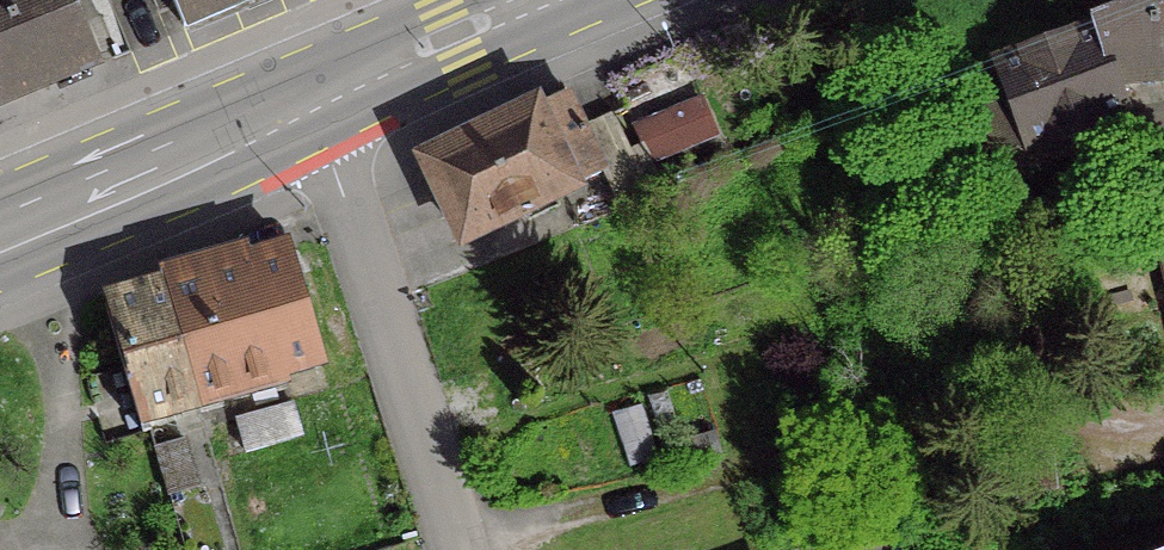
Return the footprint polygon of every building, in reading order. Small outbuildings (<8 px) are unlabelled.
[(63,0),(0,0),(0,104),(91,66),(63,0)] [(177,30),(250,0),(165,0),(177,30)] [(1092,32),(1112,81),(1163,77),(1163,0),(1108,0),(1109,10),(1088,19),(1092,32)] [(984,161),(1121,111),(1112,81),(1092,32),(955,82),(984,161)] [(531,113),(529,110),(421,162),(458,240),(599,172),(604,181),(632,167),(606,116),(579,129),(563,97),(531,113)] [(313,358),(283,255),(157,291),(188,402),(280,375),(279,369),(313,358)] [(188,402),(157,291),(99,307),(132,418),(140,416),(188,402)] [(296,438),(286,406),(231,422),(240,455),(296,438)]
